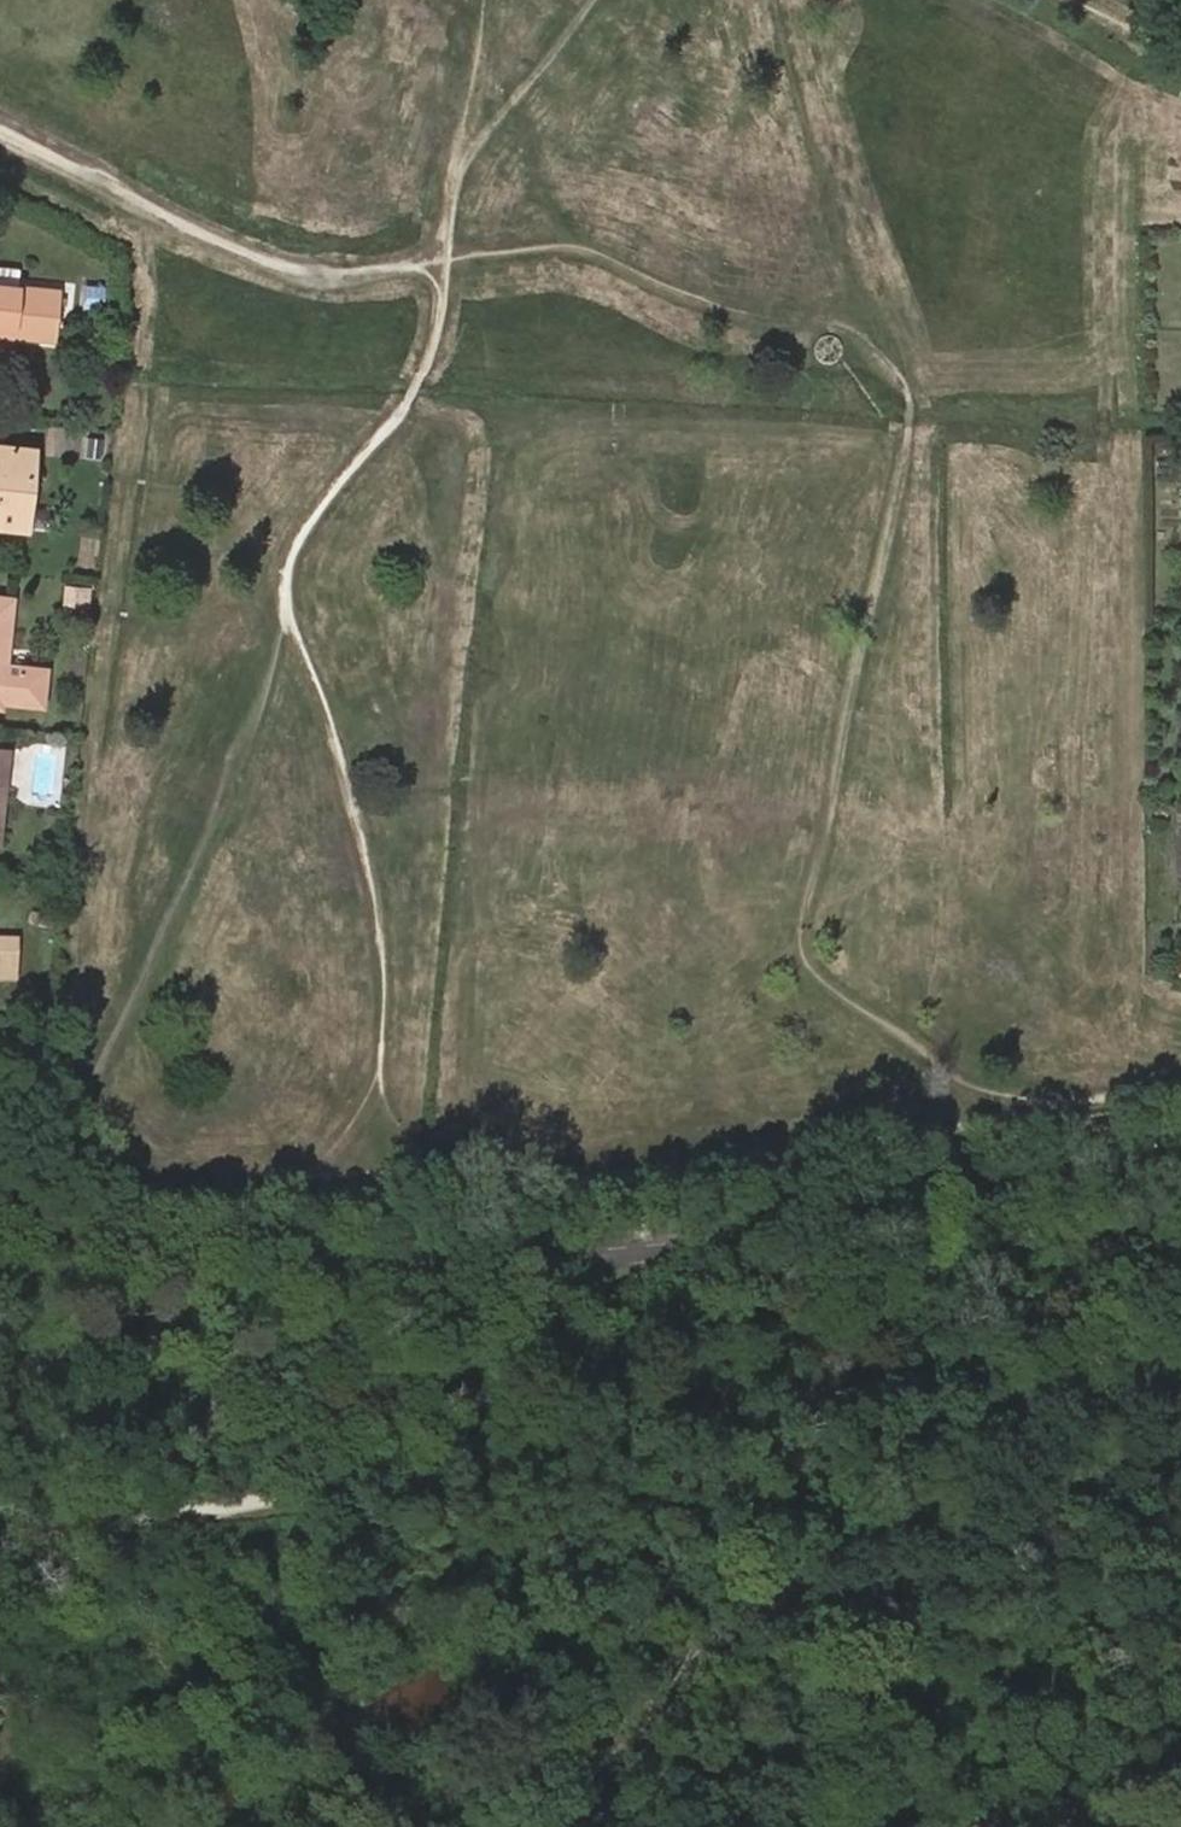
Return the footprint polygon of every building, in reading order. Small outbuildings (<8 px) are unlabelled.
[(11,329),(10,335),(52,339),(56,293),(0,286),(0,328),(11,329)] [(0,328),(0,342),(9,343),(10,335),(11,329),(0,328)] [(30,476),(32,450),(0,446),(0,526),(15,528),(20,476),(30,476)] [(26,529),(30,476),(20,476),(15,528),(26,529)] [(2,698),(42,702),(45,672),(5,668),(11,598),(0,597),(0,698),(2,698)] [(16,940),(0,939),(0,976),(14,977),(16,940)]
